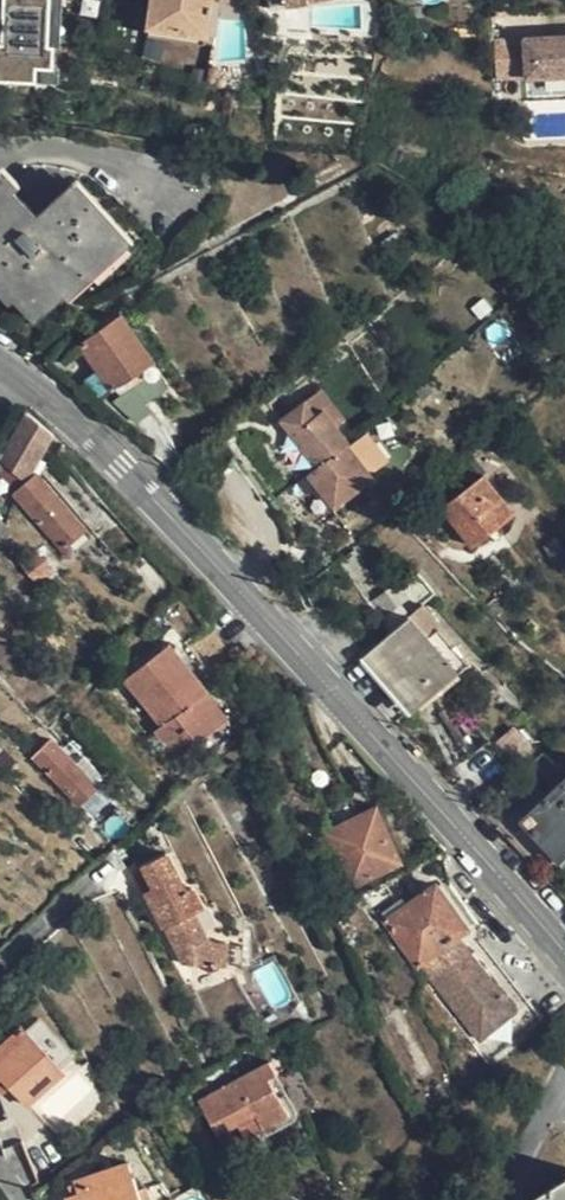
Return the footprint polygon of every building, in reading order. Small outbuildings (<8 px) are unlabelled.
[(0,7),(0,82),(55,86),(62,0),(1,0),(0,7)] [(149,27),(207,34),(211,0),(153,0),(149,27)] [(207,34),(205,45),(213,46),(220,0),(211,0),(207,34)] [(287,10),(308,6),(308,0),(285,0),(287,10)] [(148,37),(205,45),(207,34),(149,27),(148,37)] [(523,41),(527,79),(564,76),(564,38),(523,41)] [(523,41),(493,44),(496,80),(527,79),(523,41)] [(0,172),(0,180),(13,193),(20,186),(4,169),(0,172)] [(0,180),(0,281),(15,298),(35,318),(63,293),(121,238),(71,186),(36,218),(13,193),(0,180)] [(121,238),(127,233),(78,181),(71,186),(121,238)] [(133,239),(127,233),(121,238),(63,293),(69,299),(133,239)] [(15,298),(0,281),(0,296),(8,304),(15,298)] [(141,385),(156,374),(149,365),(152,362),(120,318),(81,346),(112,389),(135,375),(141,385)] [(363,383),(375,400),(381,395),(358,364),(343,374),(353,388),(363,383)] [(162,382),(156,374),(141,385),(148,394),(162,382)] [(340,448),(365,486),(409,453),(385,419),(386,418),(375,400),(363,383),(353,388),(343,374),(315,393),(347,443),(340,448)] [(53,435),(26,412),(0,459),(6,464),(26,482),(32,473),(53,435)] [(32,473),(26,482),(29,485),(17,496),(62,547),(82,529),(32,473)] [(443,510),(472,547),(513,516),(483,478),(443,510)] [(37,581),(51,572),(36,554),(24,565),(37,581)] [(366,655),(407,703),(449,664),(409,617),(366,655)] [(209,623),(207,624),(174,651),(168,644),(125,680),(138,695),(146,690),(170,720),(162,726),(155,732),(178,759),(218,727),(196,701),(205,693),(207,692),(199,682),(233,655),(209,623)] [(456,672),(449,664),(407,703),(413,709),(456,672)] [(138,695),(162,726),(170,720),(146,690),(138,695)] [(227,720),(205,693),(196,701),(218,727),(227,720)] [(98,787),(92,780),(62,749),(51,738),(33,757),(80,805),(98,787)] [(71,741),(62,749),(92,780),(100,772),(71,741)] [(562,862),(564,860),(564,786),(525,824),(562,862)] [(375,810),(326,834),(352,888),(400,863),(375,810)] [(185,965),(223,967),(223,941),(205,940),(192,913),(203,908),(192,888),(185,891),(165,854),(133,870),(140,883),(142,883),(163,927),(166,927),(185,965)] [(420,965),(468,930),(438,889),(390,923),(420,965)] [(468,930),(420,965),(482,1041),(529,1001),(481,939),(477,923),(468,930)] [(42,1020),(27,1034),(56,1066),(72,1052),(42,1020)] [(1,1074),(11,1084),(28,1103),(61,1072),(22,1029),(0,1049),(0,1076),(1,1074)] [(220,1135),(240,1125),(259,1115),(265,1127),(287,1114),(269,1081),(277,1076),(271,1064),(203,1101),(220,1135)] [(11,1084),(1,1074),(0,1076),(0,1085),(5,1090),(11,1084)] [(207,1085),(203,1077),(182,1088),(187,1096),(207,1085)] [(246,1137),(265,1127),(259,1115),(240,1125),(246,1137)] [(130,1163),(80,1181),(81,1182),(84,1194),(74,1197),(70,1199),(143,1199),(130,1163)] [(534,1199),(564,1199),(564,1181),(534,1199)] [(71,1185),(74,1197),(84,1194),(81,1182),(71,1185)] [(238,1185),(215,1199),(247,1199),(238,1185)]
